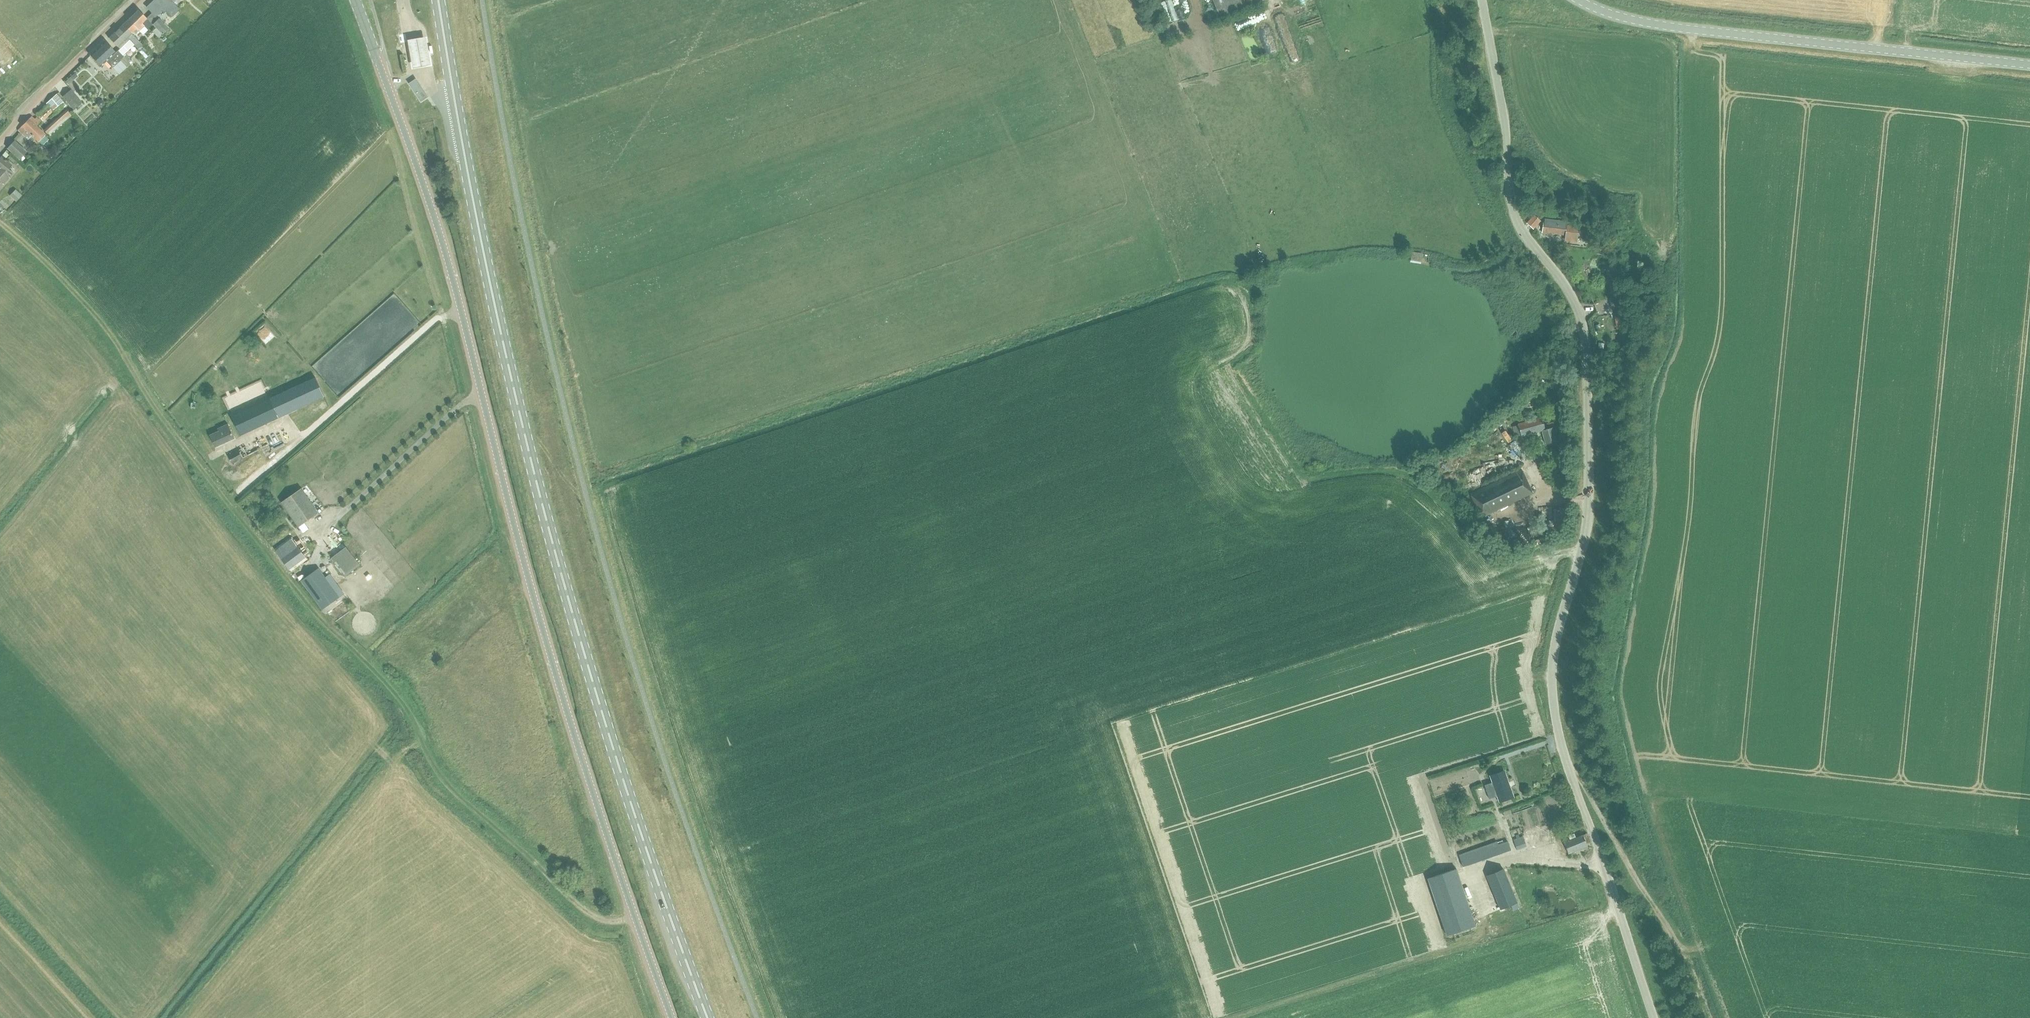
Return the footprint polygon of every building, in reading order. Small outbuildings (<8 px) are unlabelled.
[(170,0),(153,0),(146,8),(152,14),(147,19),(156,28),(162,34),(163,35),(168,29),(155,16),(163,8),(171,16),(179,9),(172,2),(170,0)] [(1263,0),(1213,0),(1220,18),(1263,0)] [(138,10),(122,24),(131,32),(133,30),(136,33),(144,26),(142,23),(146,18),(138,10)] [(131,32),(122,24),(119,27),(110,36),(120,48),(124,52),(133,44),(137,48),(142,44),(131,32)] [(156,28),(152,31),(158,37),(162,34),(156,28)] [(427,35),(409,38),(413,67),(432,64),(427,35)] [(126,66),(130,62),(117,49),(116,51),(105,40),(89,55),(100,66),(106,60),(112,67),(121,60),(126,66)] [(79,75),(76,71),(66,80),(69,84),(79,75)] [(416,79),(409,84),(421,101),(428,97),(416,79)] [(83,101),(72,88),(63,95),(75,108),(83,101)] [(64,100),(58,93),(48,101),(54,109),(64,100)] [(49,105),(38,115),(44,121),(54,111),(49,105)] [(49,136),(71,115),(65,109),(43,130),(49,136)] [(38,141),(45,134),(35,125),(37,122),(31,116),(18,130),(28,139),(32,135),(38,141)] [(19,159),(25,151),(14,140),(7,147),(19,159)] [(1,156),(0,157),(0,181),(4,184),(14,172),(9,169),(12,165),(1,156)] [(16,191),(11,197),(14,200),(16,202),(21,196),(20,195),(16,191)] [(1527,223),(1533,229),(1541,220),(1535,215),(1527,223)] [(1567,221),(1544,219),(1542,232),(1565,234),(1565,237),(1578,239),(1579,227),(1567,226),(1567,221)] [(1623,295),(1610,297),(1611,309),(1625,307),(1623,295)] [(241,435),(324,397),(316,378),(232,416),(241,435)] [(1553,427),(1545,430),(1542,417),(1518,424),(1518,425),(1513,427),(1516,437),(1521,435),(1521,436),(1542,431),(1546,445),(1557,442),(1553,427)] [(215,447),(235,438),(228,424),(218,429),(219,432),(210,436),(215,447)] [(243,447),(228,456),(233,464),(248,456),(243,447)] [(1482,518),(1533,493),(1522,469),(1470,494),(1482,518)] [(301,488),(282,502),(299,526),(318,513),(301,488)] [(1539,504),(1538,520),(1552,521),(1553,505),(1539,504)] [(292,539),(276,551),(289,569),(305,557),(304,555),(308,551),(300,540),(295,543),(292,539)] [(346,547),(332,557),(345,576),(360,565),(346,547)] [(329,559),(323,564),(330,573),(337,568),(329,559)] [(302,581),(322,610),(339,598),(318,569),(302,581)] [(379,746),(374,753),(382,759),(387,752),(379,746)] [(1501,802),(1514,798),(1504,772),(1491,776),(1493,782),(1485,785),(1490,799),(1498,796),(1501,802)] [(1570,841),(1564,843),(1568,855),(1587,848),(1586,846),(1588,845),(1590,844),(1591,844),(1588,834),(1586,835),(1584,836),(1576,839),(1574,834),(1568,837),(1570,841)] [(1523,835),(1514,839),(1516,846),(1526,843),(1523,835)] [(1463,867),(1510,850),(1508,842),(1498,846),(1496,842),(1459,855),(1463,867)] [(1453,932),(1471,927),(1475,925),(1457,869),(1428,878),(1447,935),(1453,932)] [(1504,870),(1487,876),(1501,910),(1511,906),(1513,911),(1519,908),(1504,870)] [(1473,934),(1471,927),(1453,932),(1456,940),(1473,934)]
